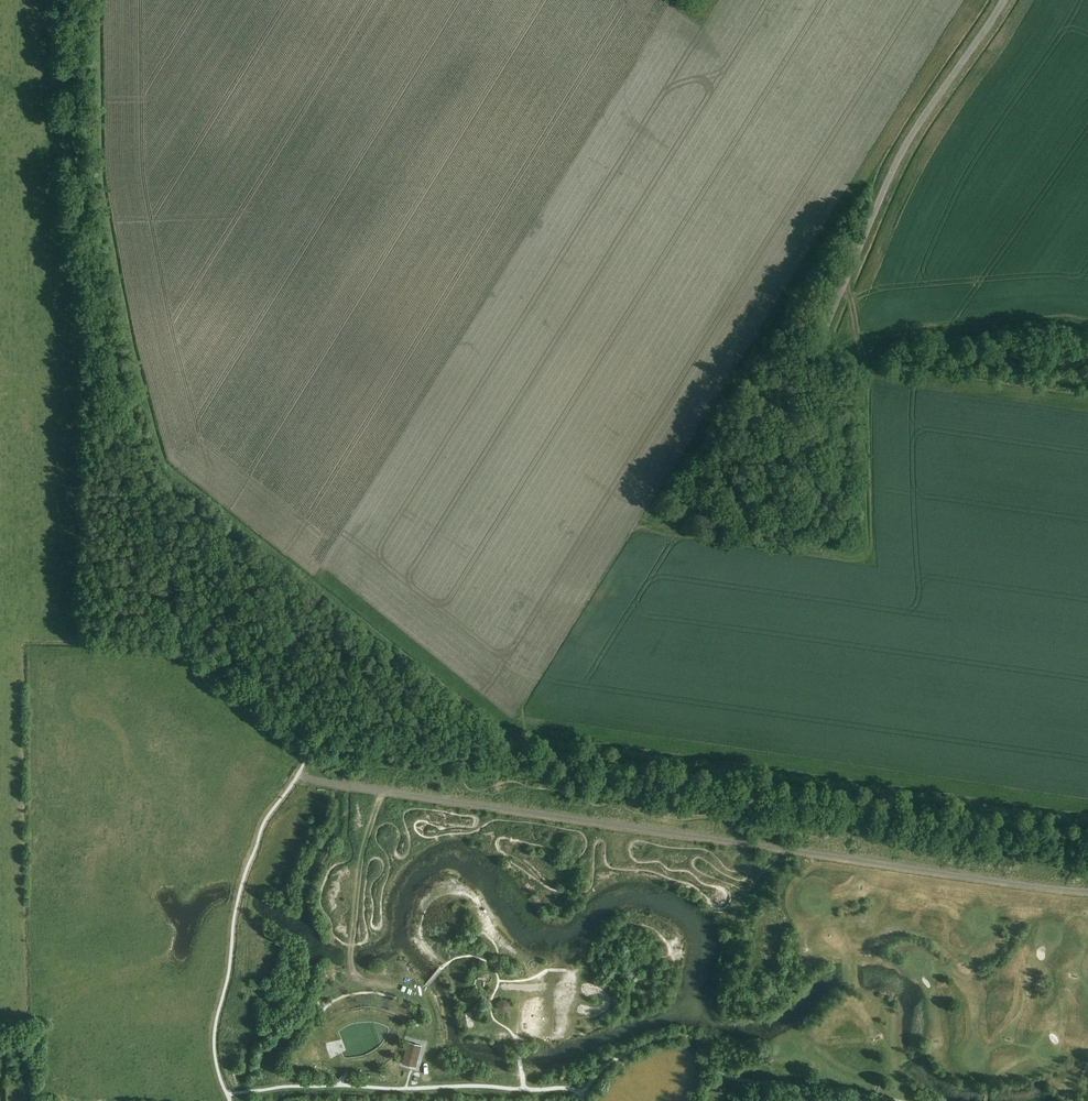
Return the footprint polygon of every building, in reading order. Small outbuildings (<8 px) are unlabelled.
[(478,932),(469,938),(472,942),(481,935),(478,932)] [(1041,963),(1046,959),(1041,953),(1036,957),(1041,963)] [(505,996),(496,1002),(502,1011),(511,1005),(505,996)] [(406,1052),(403,1063),(416,1067),(421,1045),(414,1043),(412,1054),(406,1052)]
